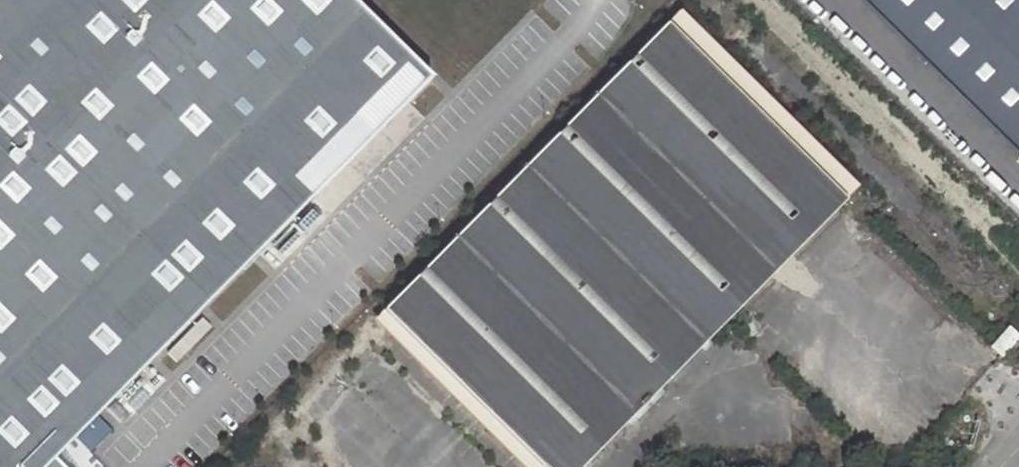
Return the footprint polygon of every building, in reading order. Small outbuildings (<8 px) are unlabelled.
[(356,0),(0,0),(0,466),(71,466),(60,456),(436,79),(356,0)] [(1018,153),(1018,0),(862,0),(1018,153)] [(386,311),(546,466),(582,466),(846,199),(669,24),(386,311)] [(1010,326),(992,345),(1003,355),(1018,337),(1018,334),(1010,326)]
